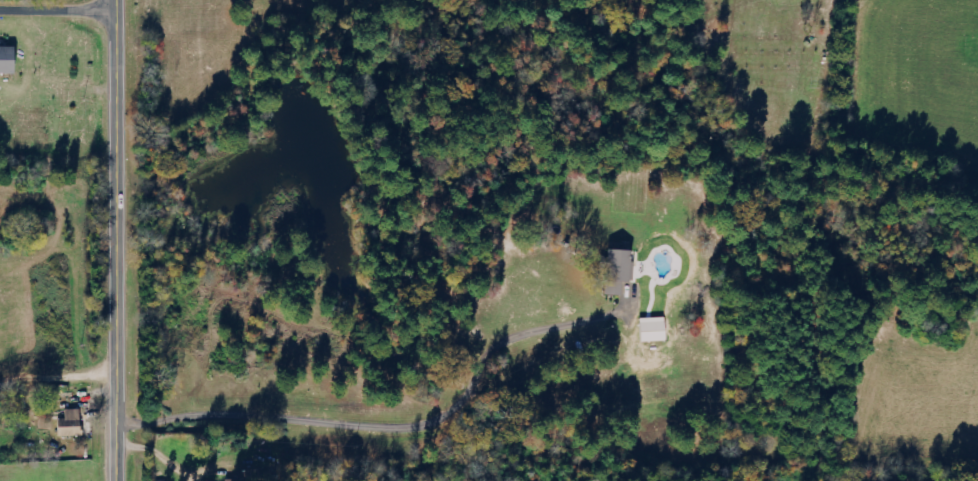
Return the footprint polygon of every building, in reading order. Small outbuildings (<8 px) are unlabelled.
[(22,73),(21,46),(0,47),(0,74),(22,73)] [(610,295),(627,296),(627,282),(636,283),(637,250),(612,249),(610,295)] [(646,342),(670,341),(669,318),(645,319),(646,342)] [(85,410),(69,410),(69,420),(63,419),(62,437),(85,437),(85,410)] [(262,473),(278,471),(276,447),(256,449),(258,469),(241,470),(242,480),(227,480),(262,480),(262,473)]
